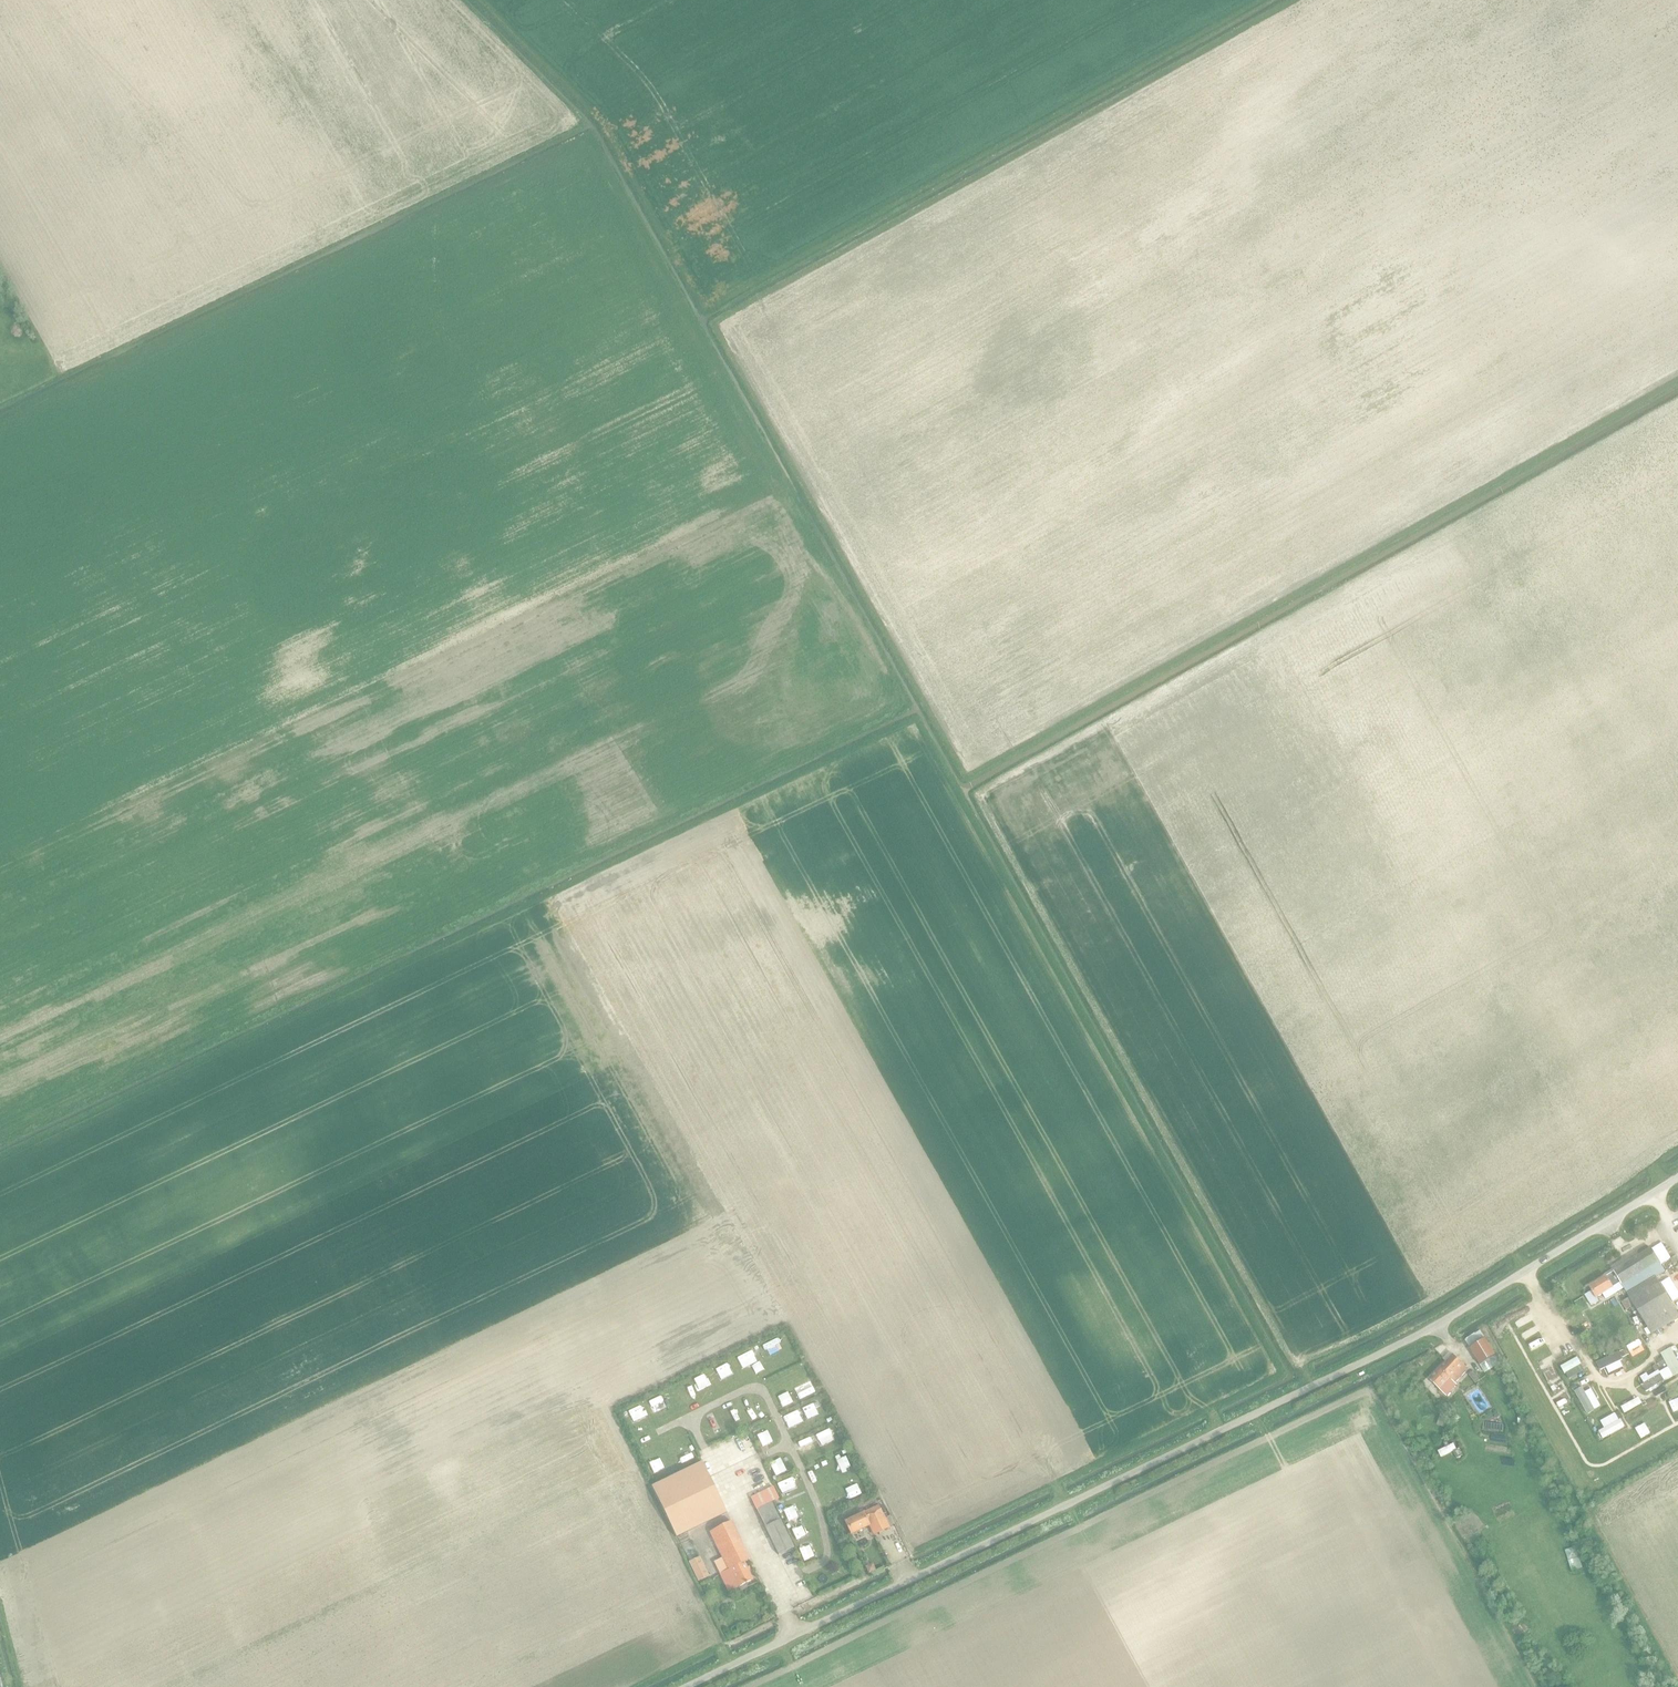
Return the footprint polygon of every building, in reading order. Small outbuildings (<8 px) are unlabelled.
[(1677,1318),(1677,1312),(1657,1277),(1664,1272),(1650,1249),(1613,1272),(1613,1273),(1606,1278),(1605,1276),(1588,1286),(1591,1291),(1584,1295),(1591,1307),(1601,1301),(1599,1297),(1613,1289),(1612,1288),(1619,1284),(1650,1335),(1677,1318)] [(772,1347),(786,1341),(782,1330),(767,1336),(772,1347)] [(1480,1330),(1465,1340),(1470,1348),(1485,1338),(1480,1330)] [(1640,1358),(1648,1353),(1638,1336),(1630,1341),(1640,1358)] [(1485,1338),(1470,1348),(1485,1372),(1501,1363),(1485,1338)] [(741,1349),(746,1360),(759,1354),(753,1343),(741,1349)] [(1673,1377),(1677,1375),(1677,1352),(1675,1346),(1660,1353),(1673,1377)] [(740,1370),(747,1368),(741,1350),(733,1353),(740,1370)] [(1453,1381),(1455,1383),(1467,1369),(1452,1355),(1429,1381),(1442,1393),(1453,1381)] [(707,1375),(715,1372),(712,1363),(703,1366),(707,1375)] [(1654,1383),(1663,1376),(1658,1368),(1648,1375),(1654,1383)] [(1468,1375),(1475,1383),(1480,1380),(1473,1371),(1468,1375)] [(798,1380),(802,1389),(814,1384),(810,1375),(798,1380)] [(1594,1379),(1589,1381),(1586,1376),(1577,1381),(1590,1406),(1604,1398),(1594,1379)] [(635,1404),(640,1415),(651,1410),(646,1399),(635,1404)] [(1606,1431),(1631,1419),(1626,1409),(1602,1421),(1606,1431)] [(763,1436),(769,1434),(767,1425),(760,1426),(763,1436)] [(724,1440),(730,1450),(736,1447),(730,1437),(724,1440)] [(1437,1451),(1440,1458),(1456,1450),(1453,1443),(1437,1451)] [(703,1462),(652,1486),(676,1537),(727,1512),(703,1462)] [(861,1468),(848,1474),(853,1486),(866,1481),(861,1468)] [(773,1486),(751,1497),(756,1509),(779,1555),(794,1547),(771,1502),(779,1498),(773,1486)] [(792,1516),(805,1511),(802,1504),(789,1510),(792,1516)] [(845,1521),(851,1534),(869,1525),(874,1535),(888,1528),(878,1506),(864,1513),(864,1512),(845,1521)] [(801,1529),(811,1526),(810,1520),(799,1523),(801,1529)] [(900,1520),(894,1522),(898,1532),(904,1529),(900,1520)] [(739,1586),(754,1579),(745,1562),(750,1560),(731,1521),(710,1532),(729,1570),(722,1574),(725,1580),(734,1576),(739,1586)] [(1565,1550),(1572,1572),(1582,1568),(1575,1547),(1565,1550)] [(689,1561),(699,1581),(709,1576),(699,1557),(689,1561)] [(801,1580),(803,1587),(812,1583),(810,1577),(801,1580)]
